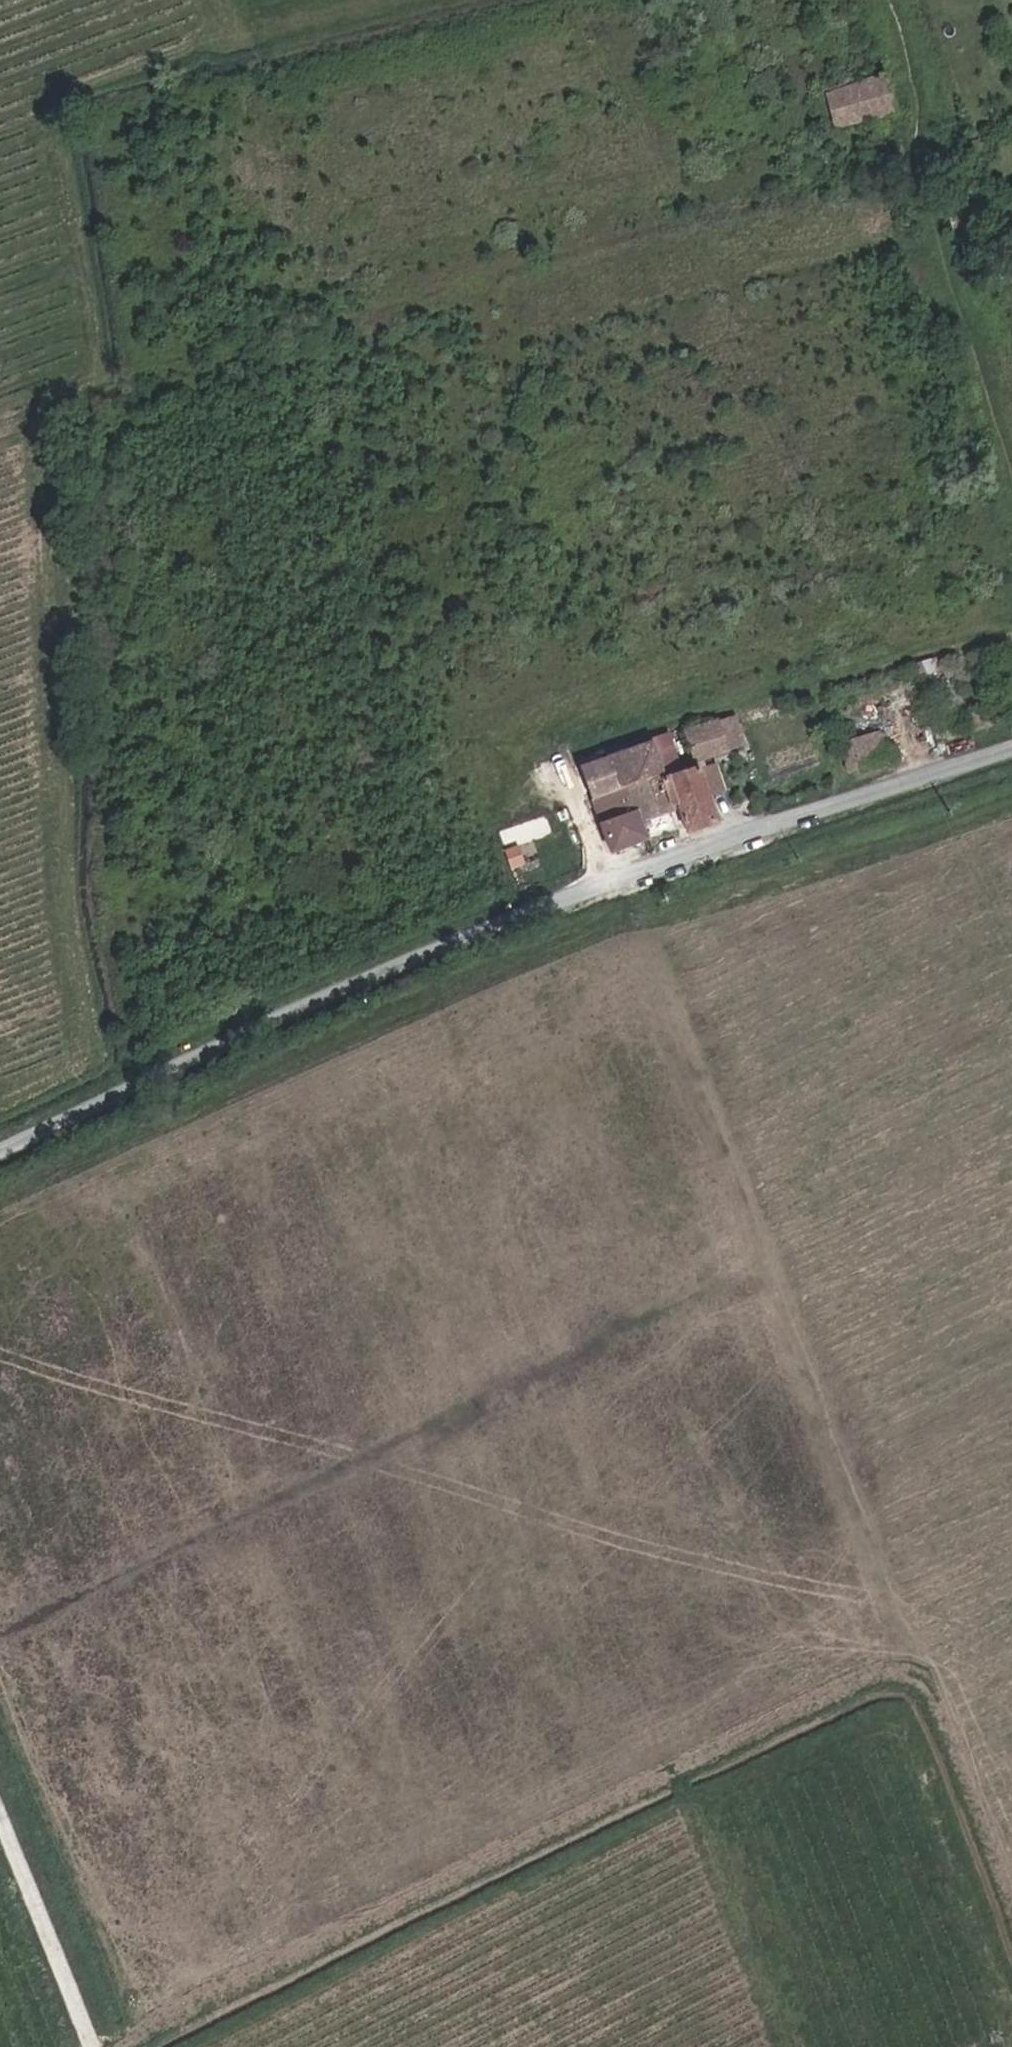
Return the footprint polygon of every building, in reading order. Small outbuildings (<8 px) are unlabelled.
[(832,129),(896,113),(885,70),(821,90),(821,91),(832,129)] [(832,713),(848,773),(888,759),(873,701),(832,713)] [(693,764),(738,750),(729,721),(728,718),(683,734),(693,764)] [(680,774),(667,739),(660,742),(670,773),(672,778),(680,774)] [(637,820),(666,811),(656,777),(670,773),(660,742),(629,752),(581,768),(593,802),(627,790),(637,820)] [(720,792),(712,769),(697,775),(705,797),(720,792)] [(672,778),(670,773),(656,777),(666,811),(674,809),(683,835),(714,824),(705,797),(697,775),(695,770),(672,778)] [(627,790),(593,802),(609,853),(644,841),(637,820),(627,790)]
